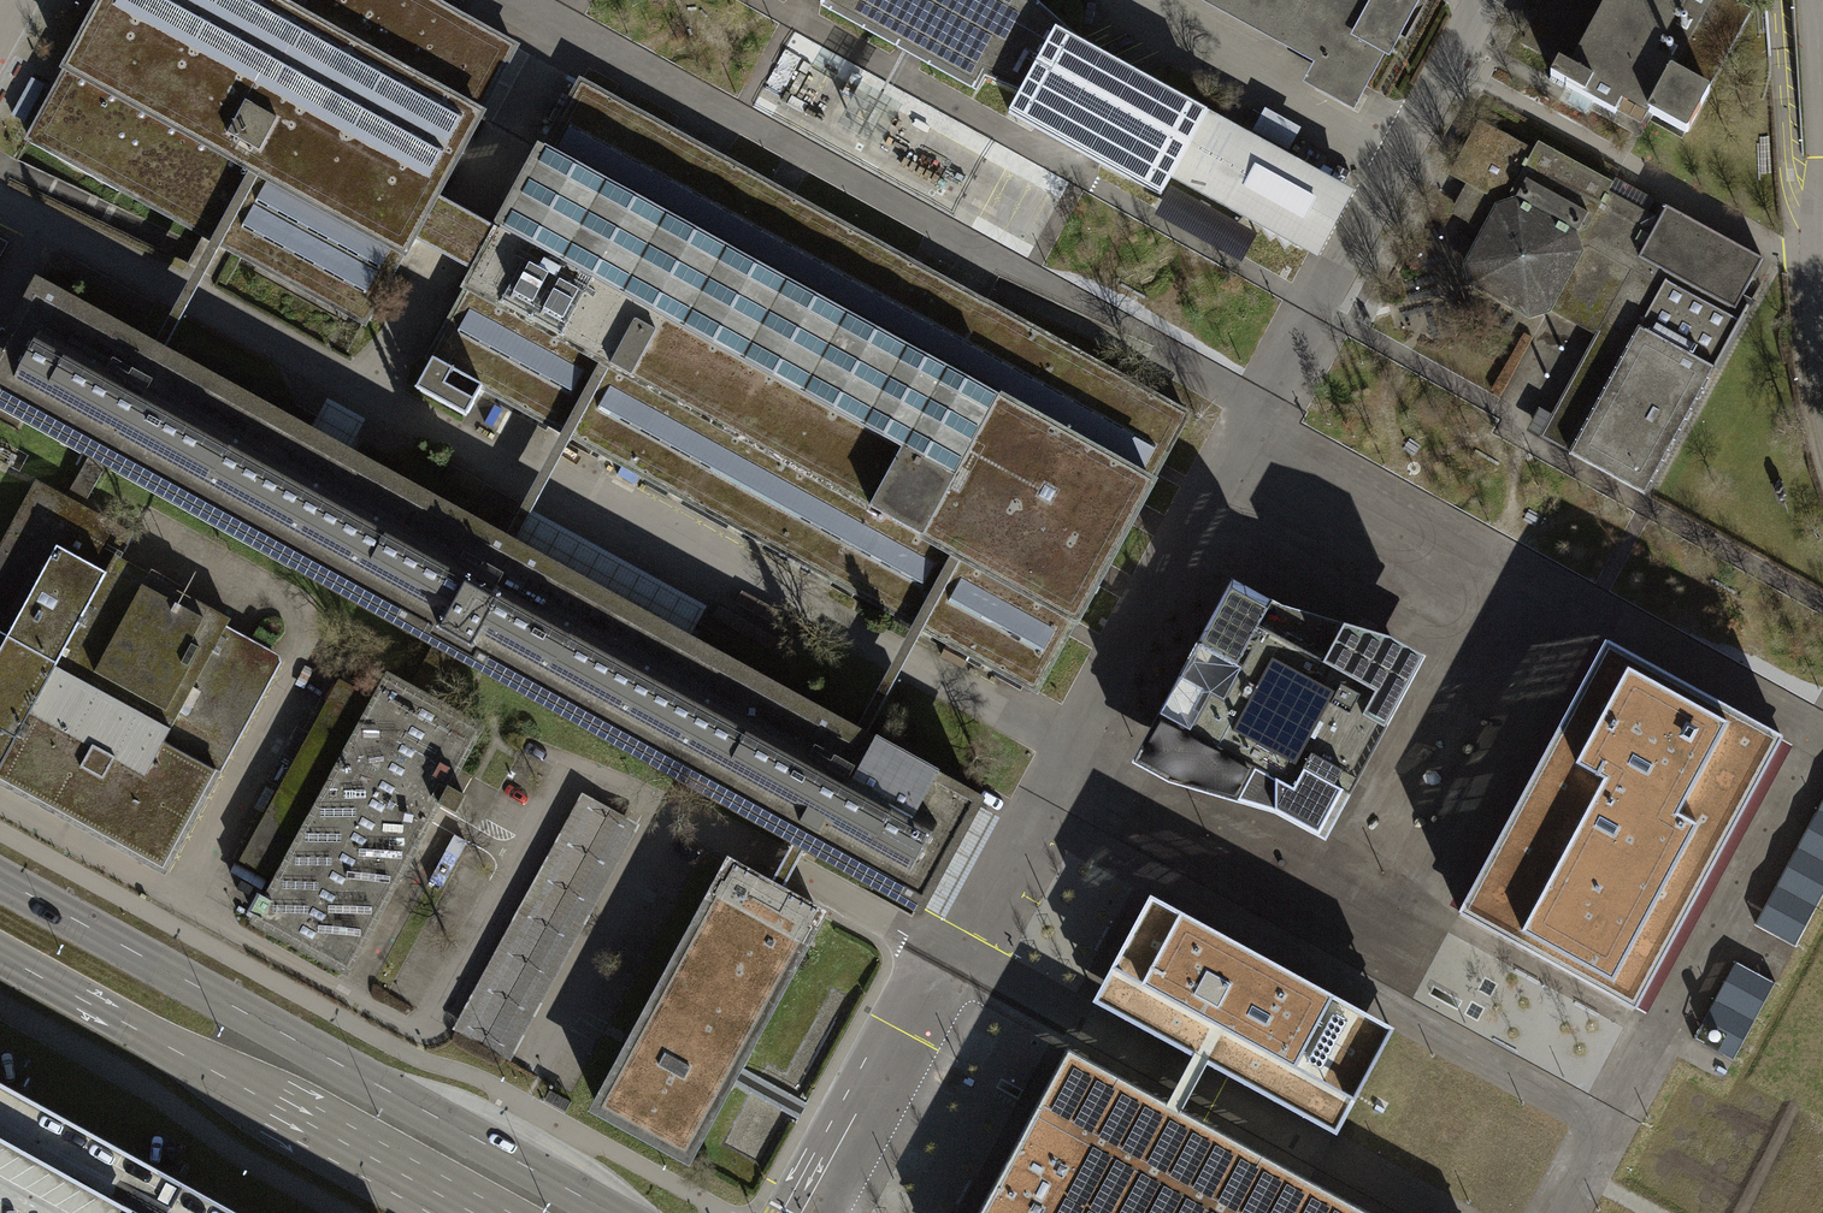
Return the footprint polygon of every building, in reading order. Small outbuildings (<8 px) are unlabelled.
[(364,326),(409,241),(432,200),(516,44),(434,0),(106,0),(28,145),(210,244),(211,245),(221,250),(364,326)] [(830,4),(979,83),(984,73),(1024,88),(1056,25),(1031,0),(832,0),(830,4)] [(1318,60),(1307,80),(1361,109),(1420,0),(1206,0),(1318,60)] [(1525,43),(1557,60),(1549,75),(1567,85),(1565,87),(1614,114),(1624,97),(1650,111),(1649,112),(1686,132),(1753,9),(1735,0),(1726,0),(1725,2),(1722,0),(1549,0),(1525,43)] [(1056,25),(1024,88),(1012,110),(1160,191),(1171,171),(1308,245),(1341,185),(1077,42),(1056,25)] [(926,626),(1046,690),(1197,411),(581,81),(498,235),(476,277),(417,386),(470,414),(484,389),(560,429),(571,435),(915,620),(926,626)] [(1452,208),(1482,224),(1464,258),(1599,330),(1551,416),(1534,407),(1529,419),(1524,429),(1649,493),(1747,312),(1736,307),(1759,264),(1664,213),(1481,115),(1451,171),(1468,180),(1452,208)] [(409,241),(476,277),(498,235),(432,200),(409,241)] [(8,247),(0,243),(0,263),(8,247)] [(182,294),(153,347),(165,354),(194,300),(221,250),(210,244),(182,294)] [(927,911),(989,796),(869,732),(864,729),(857,726),(514,541),(509,539),(503,536),(165,354),(160,351),(155,349),(153,347),(151,346),(33,284),(0,344),(0,345),(0,414),(429,644),(453,657),(794,840),(801,844),(810,848),(927,911)] [(571,435),(560,429),(535,476),(503,536),(509,539),(514,541),(545,482),(571,435)] [(166,878),(283,662),(226,632),(230,625),(117,563),(133,533),(37,481),(0,550),(0,788),(166,878)] [(1281,605),(1228,572),(1150,717),(1122,770),(1169,790),(1265,815),(1326,849),(1429,655),(1409,644),(1388,632),(1281,605)] [(892,662),(857,726),(869,732),(903,668),(926,626),(915,620),(892,662)] [(1787,723),(1608,627),(1542,751),(1460,903),(1640,998),(1728,833),(1787,723)] [(405,689),(429,702),(435,692),(453,657),(429,644),(405,689)] [(253,920),(347,970),(438,801),(457,811),(464,796),(446,786),(478,728),(429,702),(405,689),(388,680),(375,703),(338,683),(328,702),(365,722),(319,807),(280,786),(238,863),(274,882),(253,920)] [(456,1030),(509,1058),(637,821),(584,793),(456,1030)] [(1798,949),(1822,900),(1822,797),(1755,927),(1798,949)] [(466,844),(453,837),(429,882),(442,889),(466,844)] [(783,861),(770,887),(778,891),(786,895),(799,870),(810,848),(794,840),(783,861)] [(597,1107),(685,1155),(730,1073),(817,912),(786,895),(778,891),(770,887),(729,865),(597,1107)] [(1304,965),(1152,888),(1123,943),(1113,963),(1094,1001),(1190,1050),(1204,1057),(1343,1128),(1401,1015),(1304,965)] [(1776,982),(1735,962),(1695,1043),(1735,1063),(1776,982)] [(965,1212),(1402,1212),(1185,1098),(1170,1091),(1164,1088),(1060,1033),(965,1212)] [(1190,1050),(1170,1091),(1185,1098),(1204,1057),(1190,1050)] [(0,1088),(0,1212),(233,1212),(0,1088)] [(1511,1170),(1535,1168),(1531,1128),(1517,1130),(1516,1116),(1472,1120),(1476,1166),(1487,1165),(1486,1151),(1509,1149),(1511,1170)]
